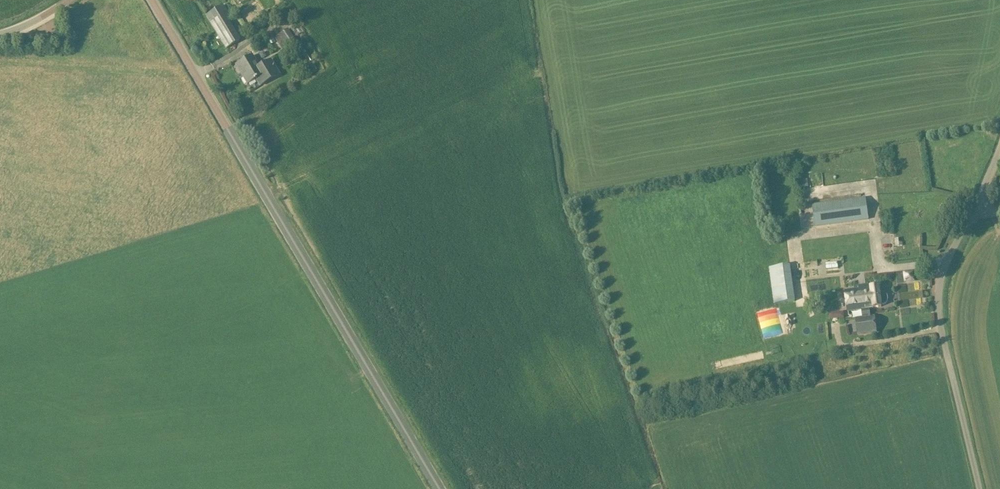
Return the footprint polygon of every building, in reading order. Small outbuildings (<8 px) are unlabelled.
[(205,17),(225,50),(238,42),(225,21),(229,19),(222,7),(205,17)] [(274,38),(282,50),(296,42),(288,30),(274,38)] [(259,67),(253,56),(236,67),(247,86),(256,80),(260,87),(280,75),(271,60),(259,67)] [(866,198),(812,206),(815,227),(869,220),(866,198)] [(795,302),(790,266),(769,269),(774,304),(795,302)] [(915,271),(895,272),(896,282),(916,281),(915,271)] [(861,310),(862,319),(855,320),(858,335),(876,332),(874,317),(871,318),(870,309),(882,308),(881,306),(884,305),(885,305),(886,304),(887,303),(888,302),(888,300),(888,299),(888,298),(888,297),(887,296),(887,295),(886,294),(884,293),(883,293),(881,293),(880,293),(879,287),(845,291),(847,312),(861,310)] [(831,320),(844,318),(843,311),(830,313),(831,320)]
